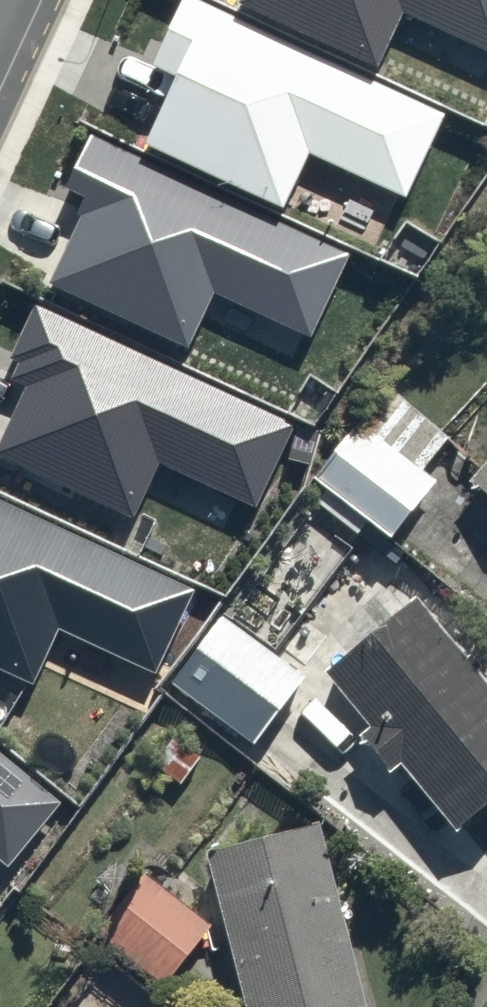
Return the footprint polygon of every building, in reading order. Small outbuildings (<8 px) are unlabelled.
[(212,0),(175,0),(148,59),(172,70),(141,138),(280,200),(305,147),(403,192),(442,106),(212,0)] [(374,61),(399,7),(486,48),(486,0),(241,0),(374,61)] [(348,248),(87,127),(62,182),(80,191),(72,206),(76,208),(44,277),(185,342),(211,287),(309,332),(348,248)] [(31,297),(6,352),(15,356),(6,374),(22,381),(0,428),(0,451),(129,511),(156,454),(251,498),(289,418),(31,297)] [(364,437),(347,424),(309,474),(400,543),(448,481),(428,466),(453,432),(399,391),(364,437)] [(475,483),(486,493),(486,468),(475,483)] [(0,493),(0,664),(30,678),(55,622),(152,666),(191,582),(0,493)] [(412,590),(321,665),(366,719),(357,727),(388,763),(398,755),(454,823),(486,796),(486,680),(412,590)] [(299,666),(230,619),(181,692),(250,738),(299,666)] [(1,859),(58,796),(0,749),(0,858),(1,859)] [(212,853),(253,1006),(376,1006),(327,822),(212,853)] [(227,920),(148,867),(102,935),(181,988),(227,920)]
